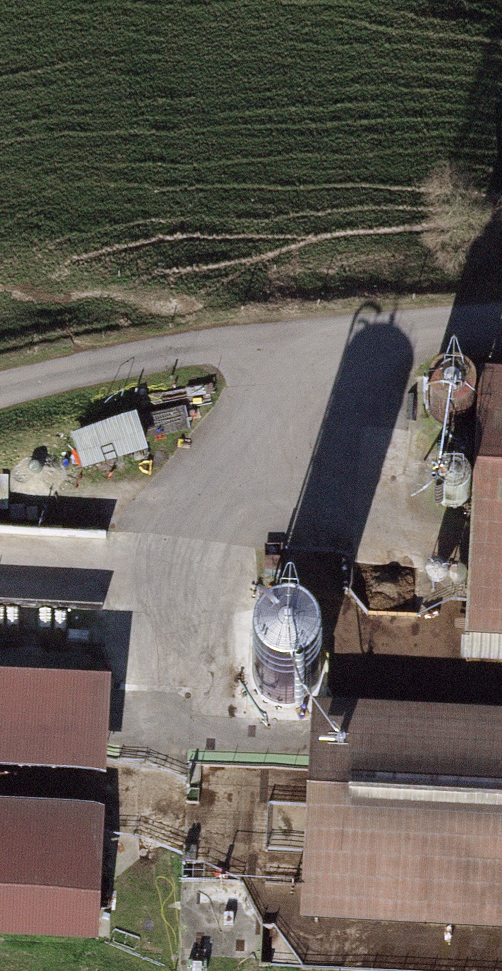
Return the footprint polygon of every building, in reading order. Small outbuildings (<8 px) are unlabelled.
[(443,417),(451,417),(459,415),(465,410),(470,403),(472,394),(471,385),(468,377),(461,372),(453,368),(444,367),(436,370),(429,375),(424,381),(422,389),(422,397),(425,404),(429,410),(436,415),(443,417)] [(481,372),(466,638),(501,640),(501,373),(481,372)] [(131,414),(68,432),(79,468),(141,449),(131,414)] [(445,500),(450,500),(455,499),(460,496),(463,491),(465,486),(465,480),(462,475),(458,470),(453,468),(448,467),(442,468),(437,471),(434,475),(432,480),(431,485),(433,491),(436,495),(440,498),(445,500)] [(120,536),(0,532),(0,659),(116,662),(120,536)] [(435,584),(438,584),(441,584),(443,582),(445,579),(446,576),(446,573),(445,570),(442,567),(439,566),(436,566),(433,567),(430,569),(428,571),(427,574),(427,577),(428,579),(430,582),(433,584),(435,584)] [(456,584),(459,584),(461,583),(463,581),(464,579),(465,577),(464,574),(463,572),(461,570),(459,569),(456,569),(454,570),(452,572),(451,573),(450,576),(450,578),(451,580),(452,582),(454,583),(456,584)] [(0,677),(0,768),(97,774),(101,682),(0,677)] [(322,706),(312,899),(501,909),(501,715),(322,706)] [(0,811),(0,930),(90,935),(96,816),(0,811)] [(178,956),(177,970),(207,970),(207,957),(178,956)]
